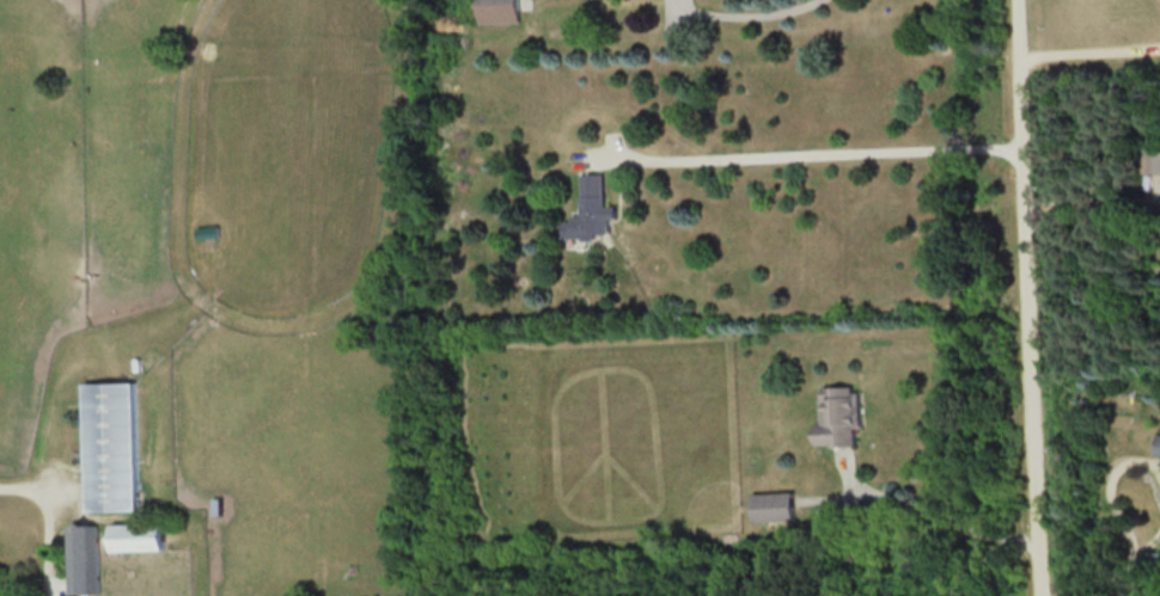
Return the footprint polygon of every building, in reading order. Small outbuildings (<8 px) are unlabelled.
[(526,0),(480,0),(480,21),(526,21),(526,0)] [(588,173),(589,216),(569,216),(569,237),(618,236),(617,217),(626,217),(626,205),(612,206),(611,172),(588,173)] [(93,382),(94,511),(147,510),(146,382),(93,382)] [(867,446),(868,386),(826,386),(825,446),(867,446)] [(797,491),(755,491),(755,519),(797,519),(797,491)] [(119,523),(119,551),(178,551),(178,523),(119,523)] [(103,524),(73,524),(73,592),(103,592),(103,524)]
